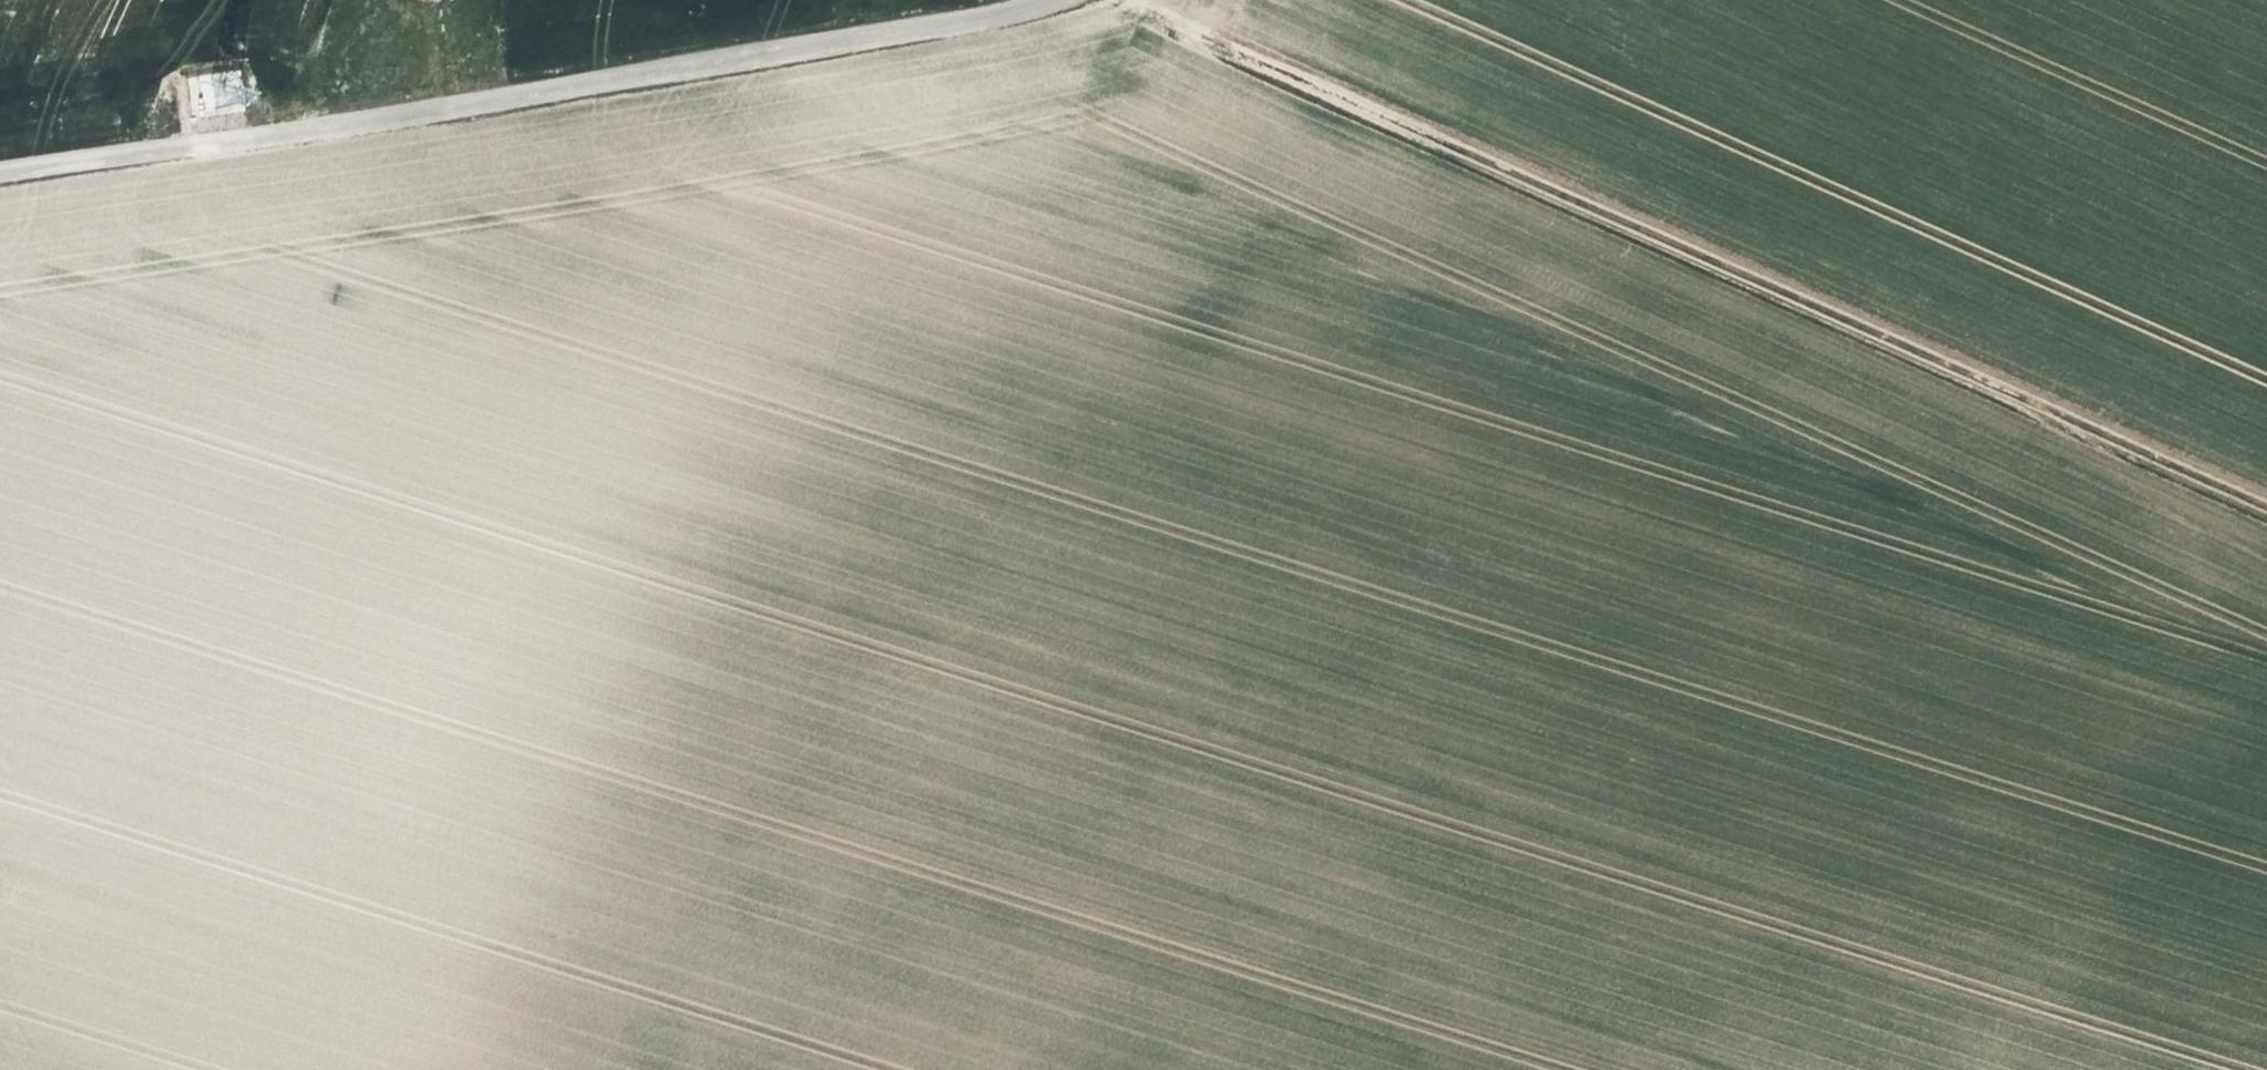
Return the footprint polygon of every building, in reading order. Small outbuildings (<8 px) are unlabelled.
[(232,72),(187,81),(194,114),(239,106),(232,72)]
